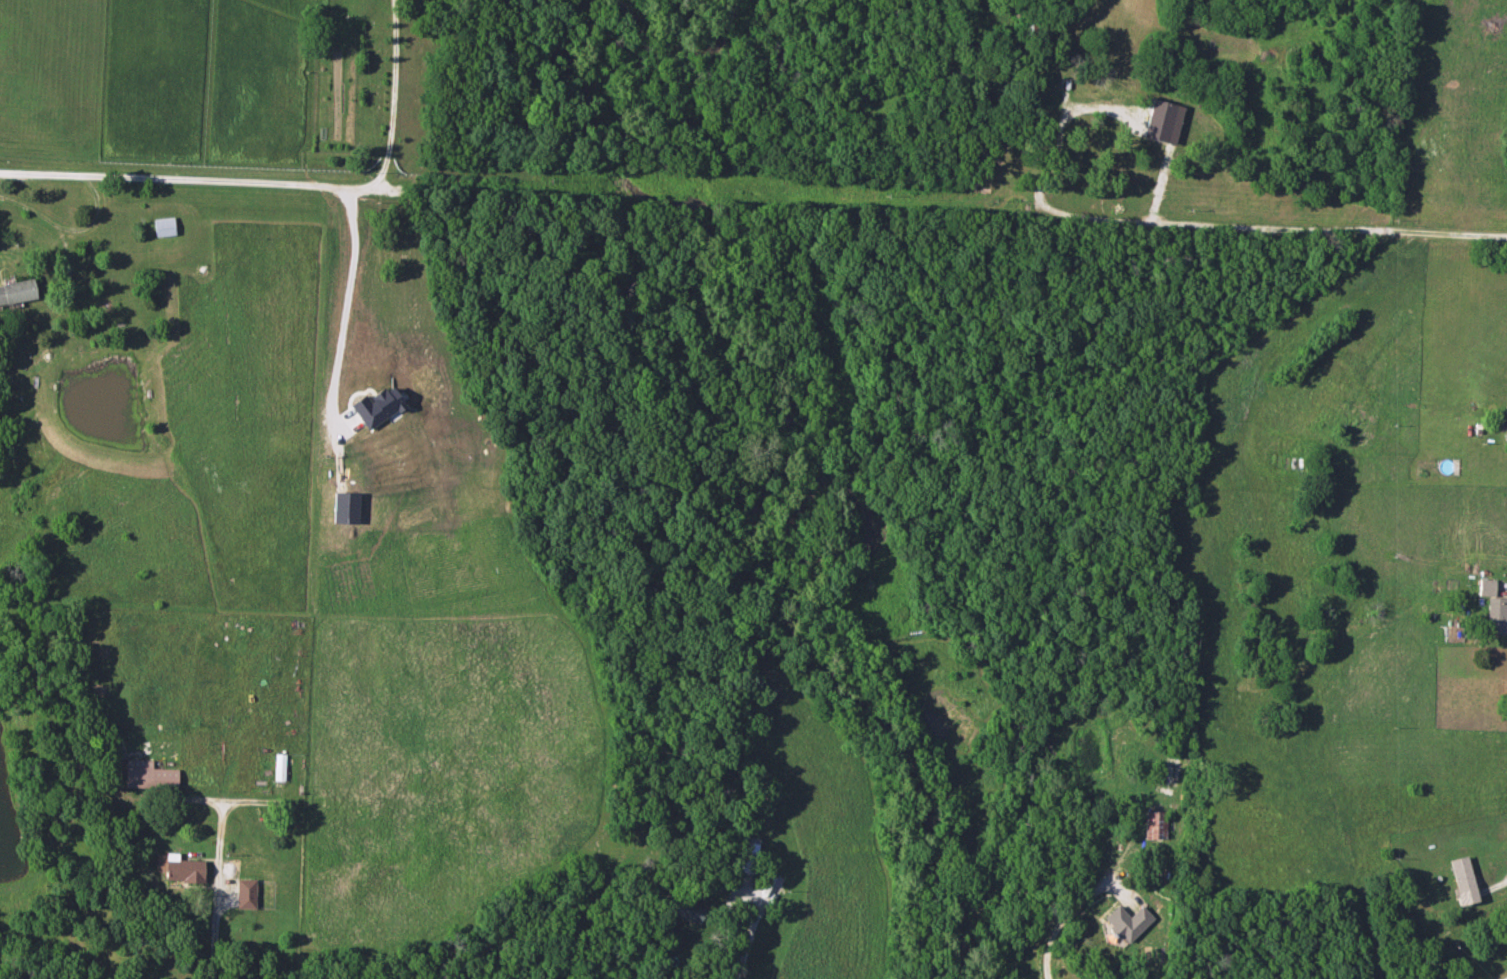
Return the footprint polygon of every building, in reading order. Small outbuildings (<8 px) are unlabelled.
[(1035,19),(1023,19),(1023,36),(1035,36),(1035,19)] [(173,235),(171,217),(152,219),(153,237),(173,235)] [(31,280),(0,284),(0,304),(34,299),(31,280)] [(1505,598),(1493,598),(1494,580),(1478,580),(1478,596),(1486,596),(1485,634),(1503,634),(1505,598)] [(273,780),(282,781),(283,755),(274,755),(273,780)] [(176,769),(150,769),(150,760),(123,759),(123,788),(176,789),(176,769)] [(1165,811),(1143,811),(1143,839),(1165,839),(1165,811)] [(750,874),(756,843),(739,840),(733,871),(750,874)] [(177,861),(177,854),(163,854),(163,883),(202,883),(202,861),(177,861)] [(1446,862),(1456,907),(1475,903),(1464,857),(1446,862)] [(254,880),(235,880),(235,909),(254,909),(254,880)]
